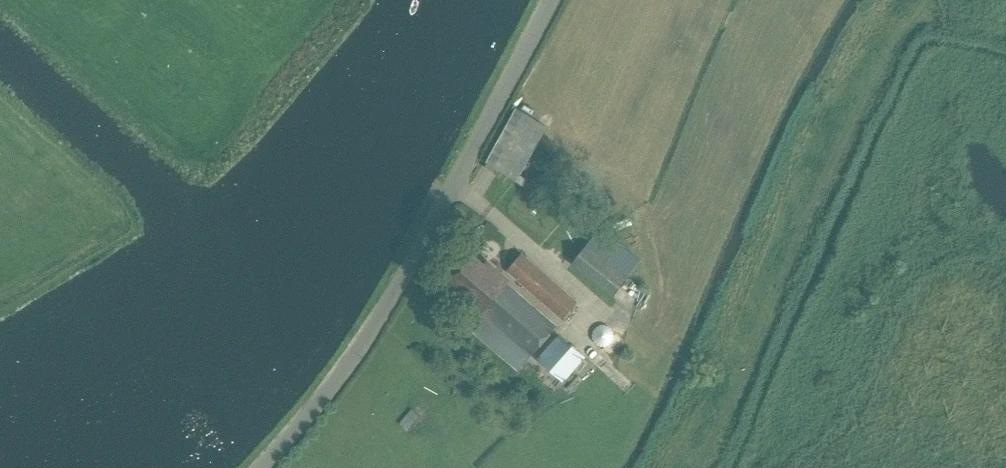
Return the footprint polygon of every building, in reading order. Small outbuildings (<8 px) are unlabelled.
[(486,163),(509,178),(523,187),(527,180),(518,176),(545,127),(515,108),(485,163),(486,163)] [(563,216),(577,201),(566,191),(552,206),(563,216)] [(598,230),(571,265),(611,295),(626,277),(627,276),(638,261),(598,230)] [(558,325),(507,281),(487,263),(484,267),(469,255),(446,282),(449,284),(446,287),(456,296),(459,293),(481,312),(468,328),(518,371),(558,325)] [(575,302),(522,256),(507,272),(561,319),(575,302)] [(409,431),(420,417),(411,409),(400,423),(409,431)]
